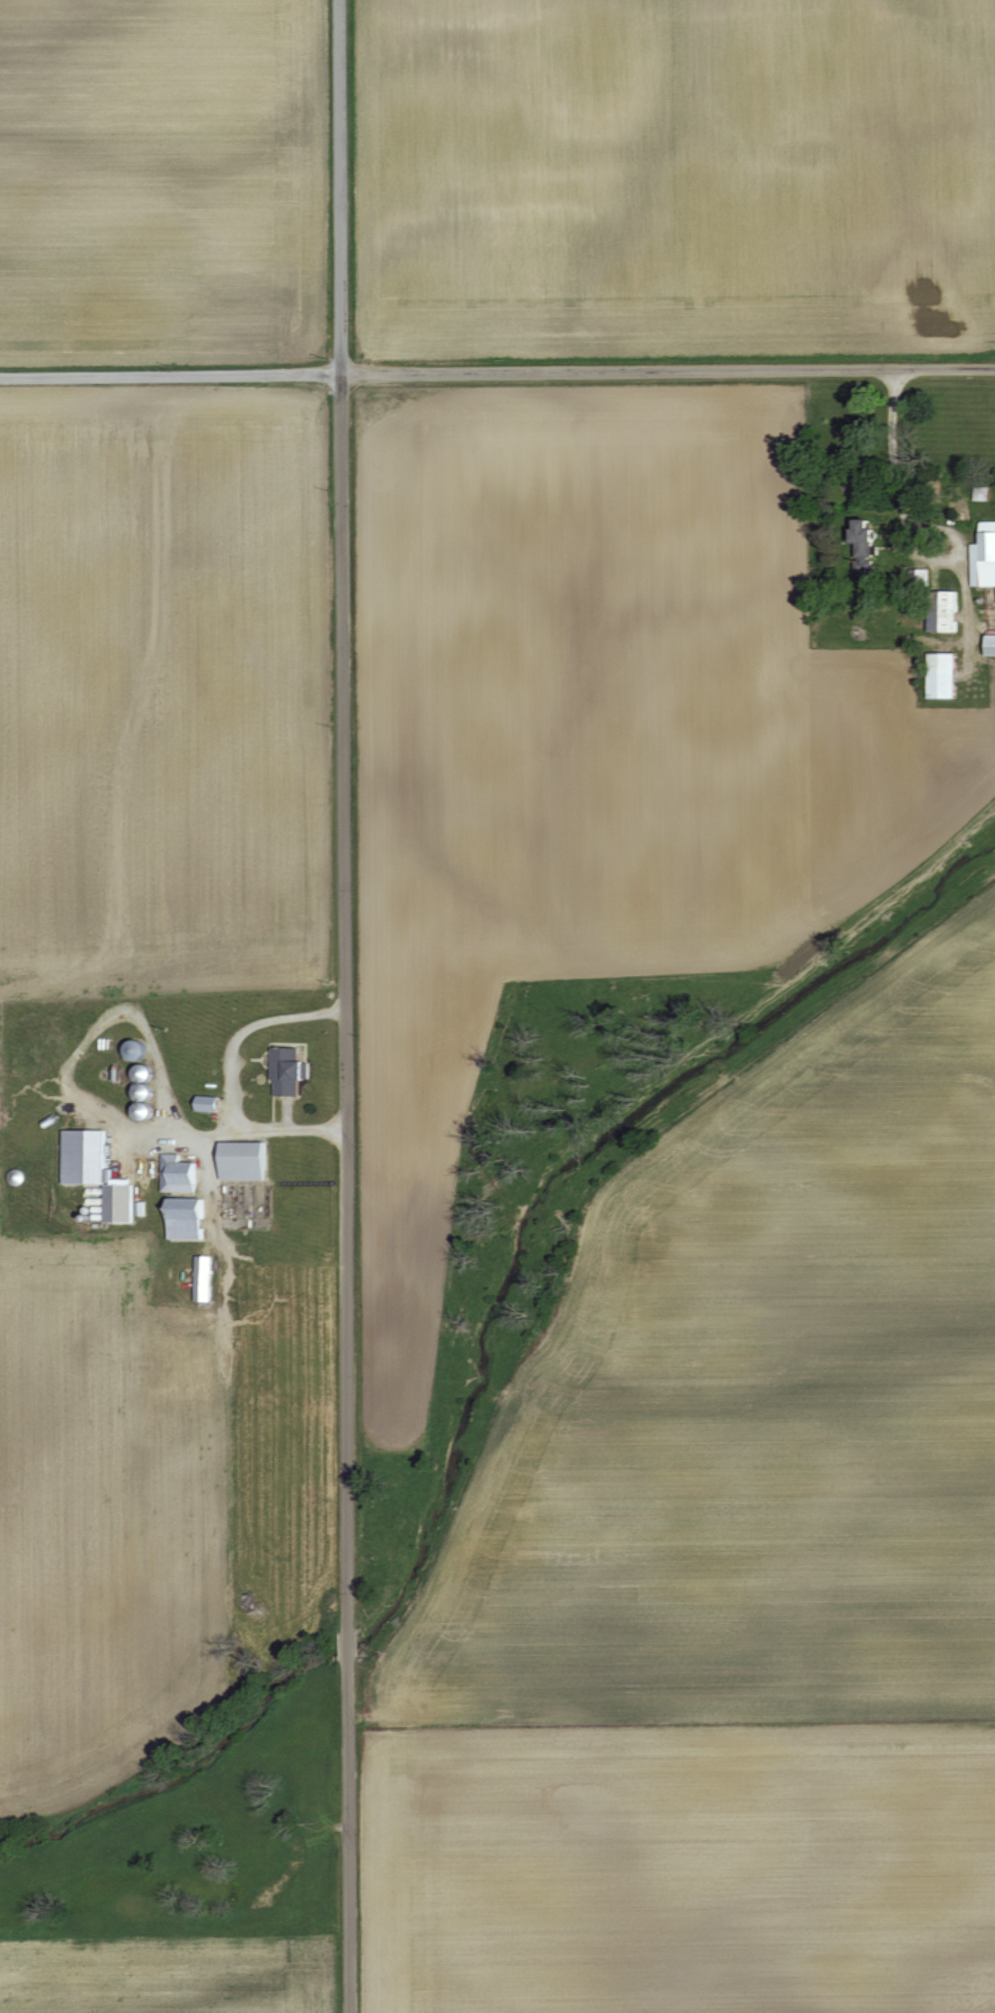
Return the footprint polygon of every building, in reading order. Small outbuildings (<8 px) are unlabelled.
[(992,486),(977,487),(978,500),(993,500),(992,486)] [(884,541),(884,526),(879,526),(879,519),(862,518),(861,557),(878,557),(879,541),(884,541)] [(986,521),(986,542),(975,543),(975,586),(994,586),(994,521),(986,521)] [(962,632),(962,590),(949,590),(949,604),(932,604),(931,632),(962,632)] [(934,698),(961,698),(961,652),(933,653),(934,698)] [(304,1048),(279,1047),(277,1095),(305,1096),(306,1074),(313,1074),(314,1061),(304,1061),(304,1048)] [(111,1130),(67,1130),(67,1184),(91,1184),(91,1203),(110,1203),(110,1222),(138,1222),(138,1181),(118,1181),(118,1169),(111,1169),(111,1130)] [(274,1142),(225,1141),(225,1180),(273,1181),(274,1142)] [(173,1240),(211,1240),(211,1197),(202,1197),(202,1162),(185,1162),(184,1154),(166,1154),(166,1195),(173,1195),(173,1240)] [(216,1302),(217,1256),(200,1255),(199,1301),(216,1302)]
